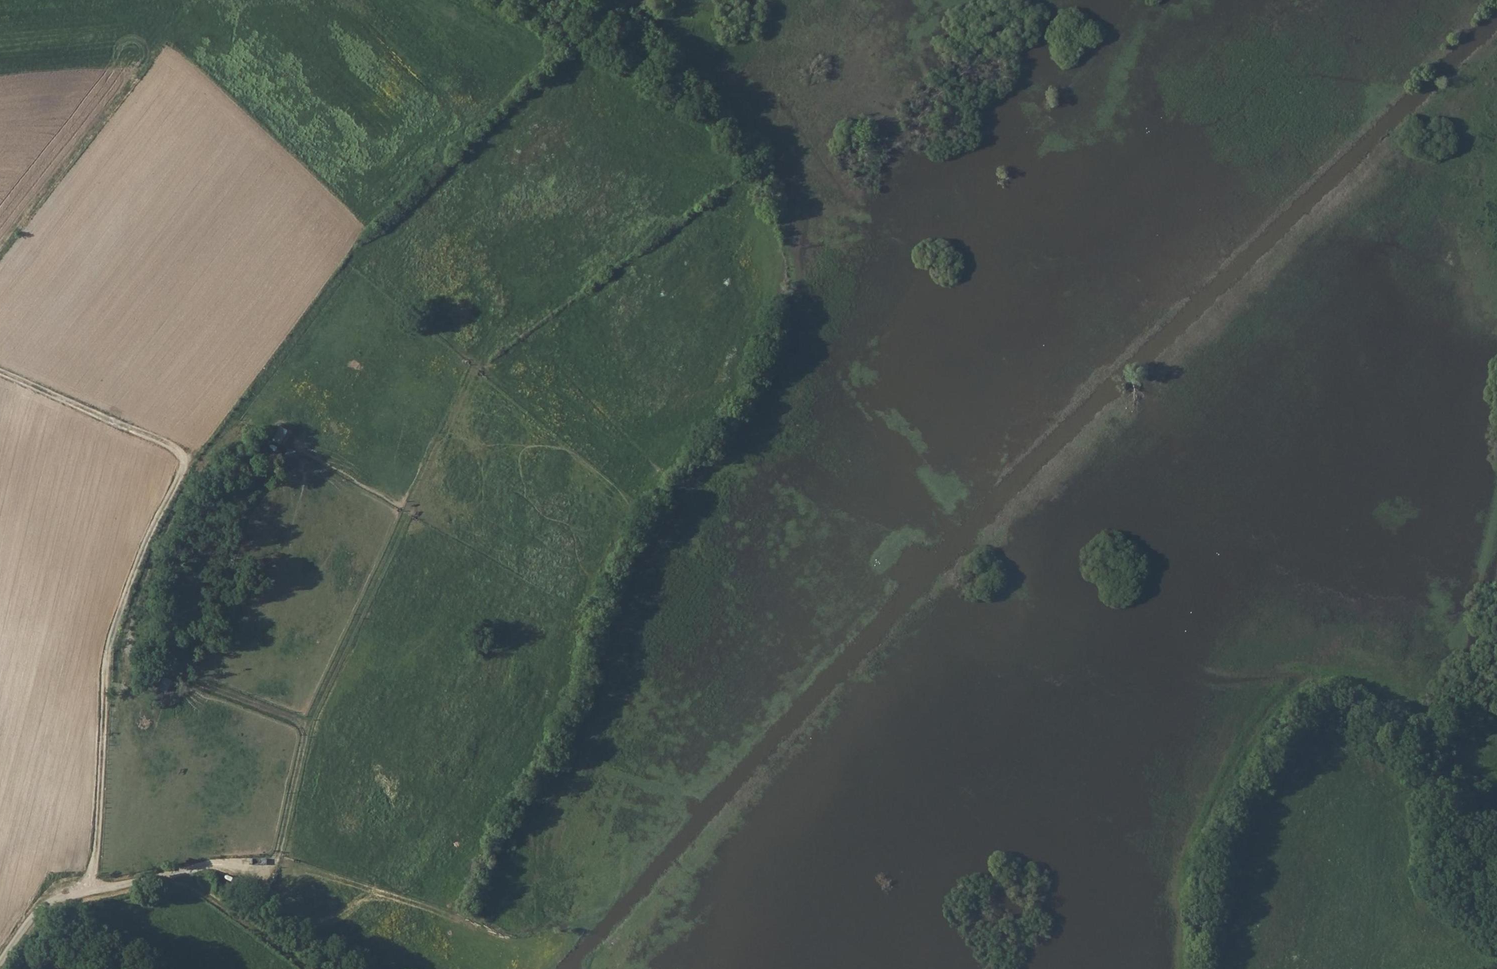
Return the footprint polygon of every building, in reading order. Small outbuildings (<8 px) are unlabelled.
[(282,426),(276,440),(283,443),(289,429),(282,426)] [(172,692),(175,679),(164,677),(162,690),(172,692)]
